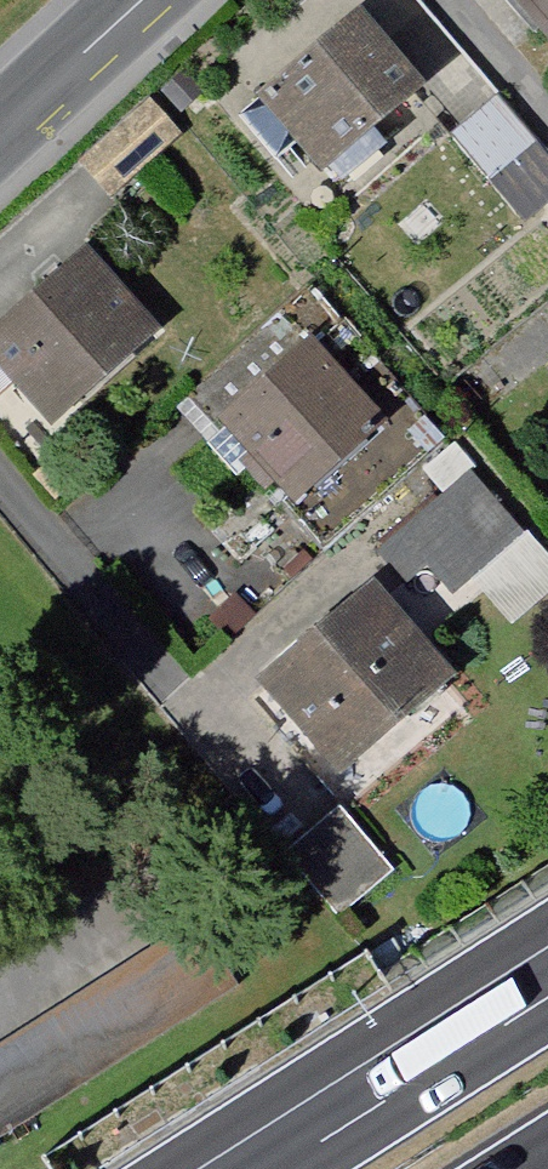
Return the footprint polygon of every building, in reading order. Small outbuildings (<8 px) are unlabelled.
[(547,58),(547,0),(496,0),(547,58)] [(246,117),(314,194),(412,109),(344,31),(246,117)] [(149,111),(68,176),(98,213),(179,148),(149,111)] [(490,112),(444,151),(482,195),(527,156),(490,112)] [(41,433),(155,332),(75,242),(0,307),(0,387),(41,433)] [(199,437),(278,524),(372,439),(293,352),(199,437)] [(370,559),(399,593),(420,575),(445,604),(470,582),(514,633),(547,603),(547,574),(463,478),(370,559)] [(350,582),(237,680),(334,792),(447,695),(350,582)] [(336,819),(273,870),(326,936),(389,885),(336,819)]
